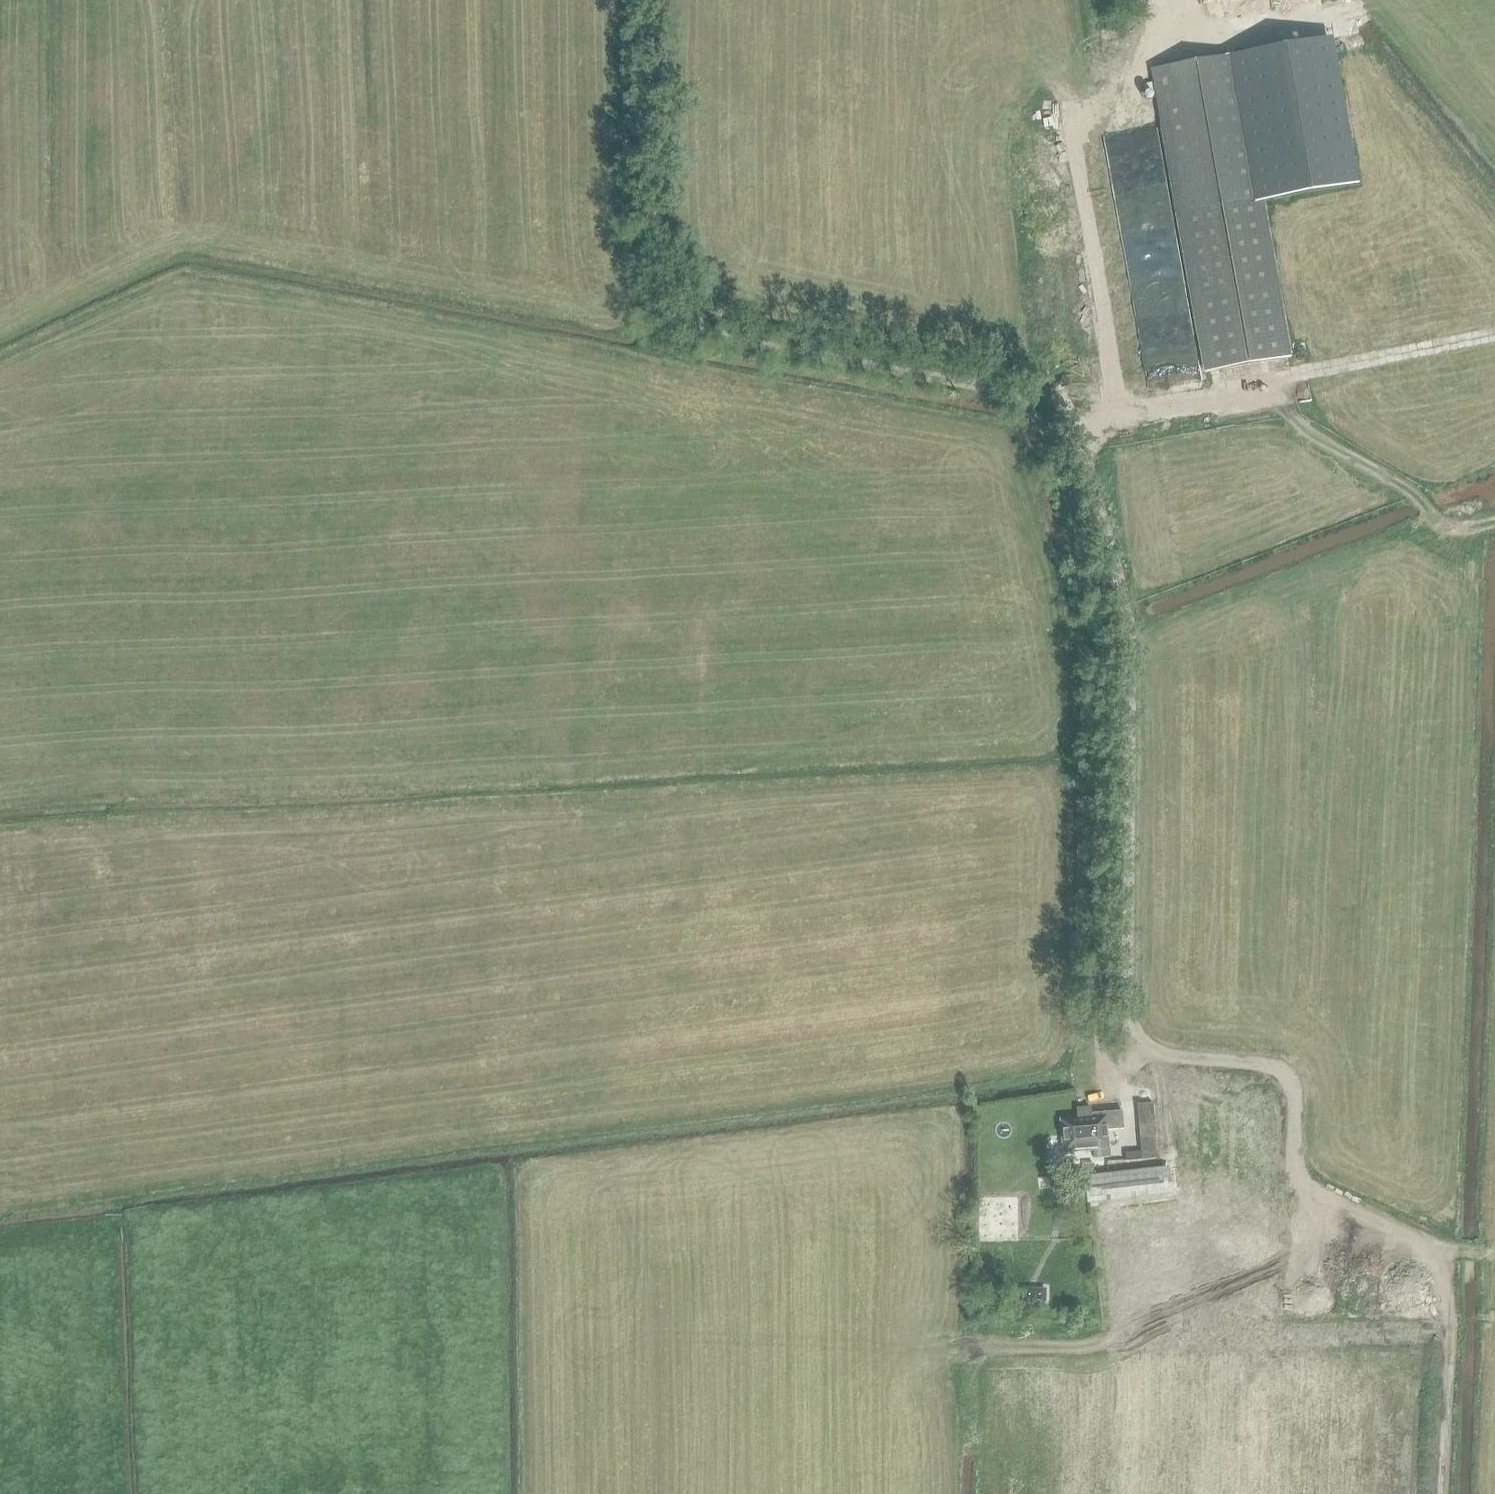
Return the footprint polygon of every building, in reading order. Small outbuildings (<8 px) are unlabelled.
[(1326,39),(1151,72),(1207,376),(1292,360),(1263,202),(1353,186),(1326,39)] [(1154,1099),(1138,1100),(1143,1156),(1155,1155),(1153,1129),(1156,1128),(1154,1099)] [(1091,1115),(1090,1108),(1075,1109),(1076,1116),(1072,1116),(1073,1120),(1061,1121),(1063,1153),(1093,1150),(1094,1158),(1107,1158),(1105,1129),(1122,1128),(1121,1110),(1101,1112),(1102,1114),(1091,1115)] [(1123,1171),(1121,1159),(1105,1161),(1107,1172),(1084,1175),(1086,1198),(1197,1186),(1195,1163),(1123,1171)]
